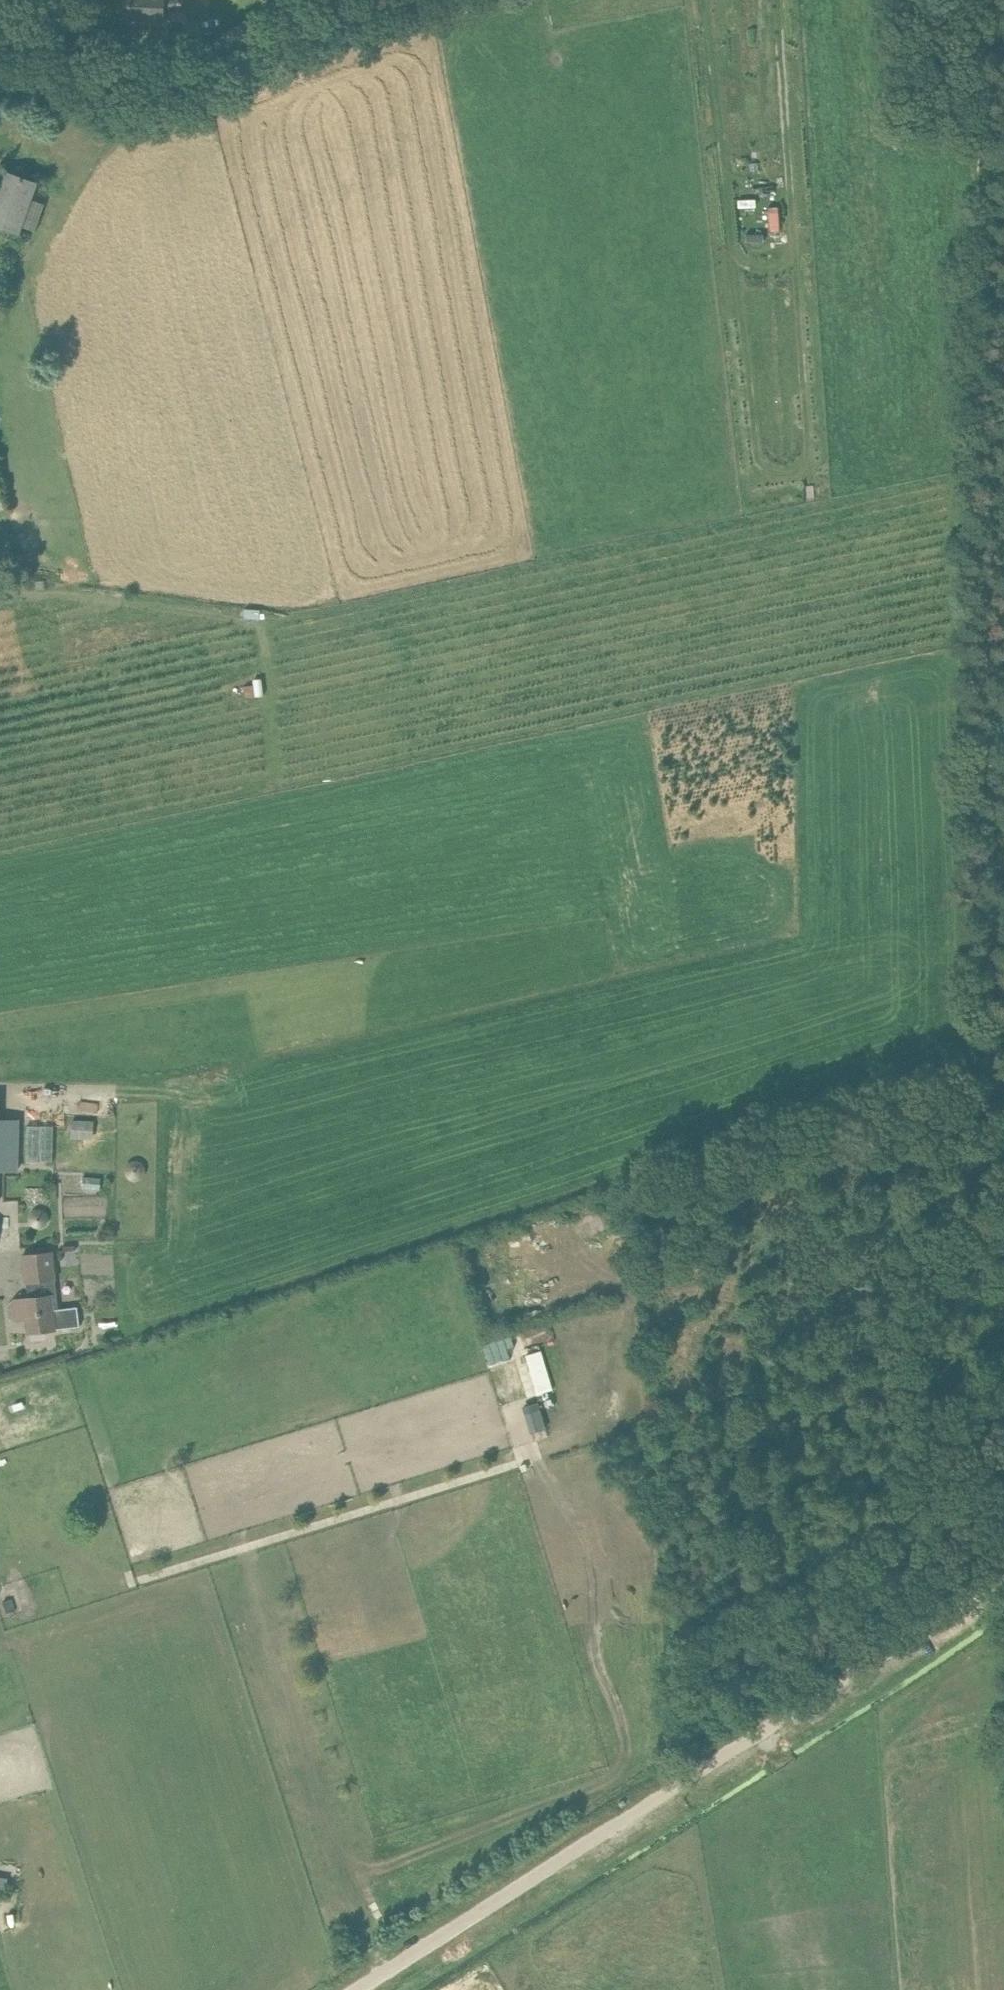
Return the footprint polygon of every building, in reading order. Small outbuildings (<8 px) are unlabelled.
[(128,18),(163,20),(164,9),(181,10),(181,0),(129,0),(128,18)] [(7,173),(0,191),(0,225),(19,232),(25,215),(40,219),(44,204),(30,200),(36,184),(7,173)] [(87,1097),(64,1097),(64,1112),(86,1112),(87,1097)] [(0,1169),(18,1169),(19,1120),(0,1120),(0,1192),(0,1169)] [(13,1299),(8,1305),(9,1316),(17,1322),(26,1321),(27,1332),(56,1329),(79,1326),(77,1307),(59,1309),(52,1251),(22,1255),(25,1282),(26,1282),(28,1297),(23,1298),(13,1299)] [(545,1408),(530,1412),(536,1431),(551,1427),(545,1408)]
